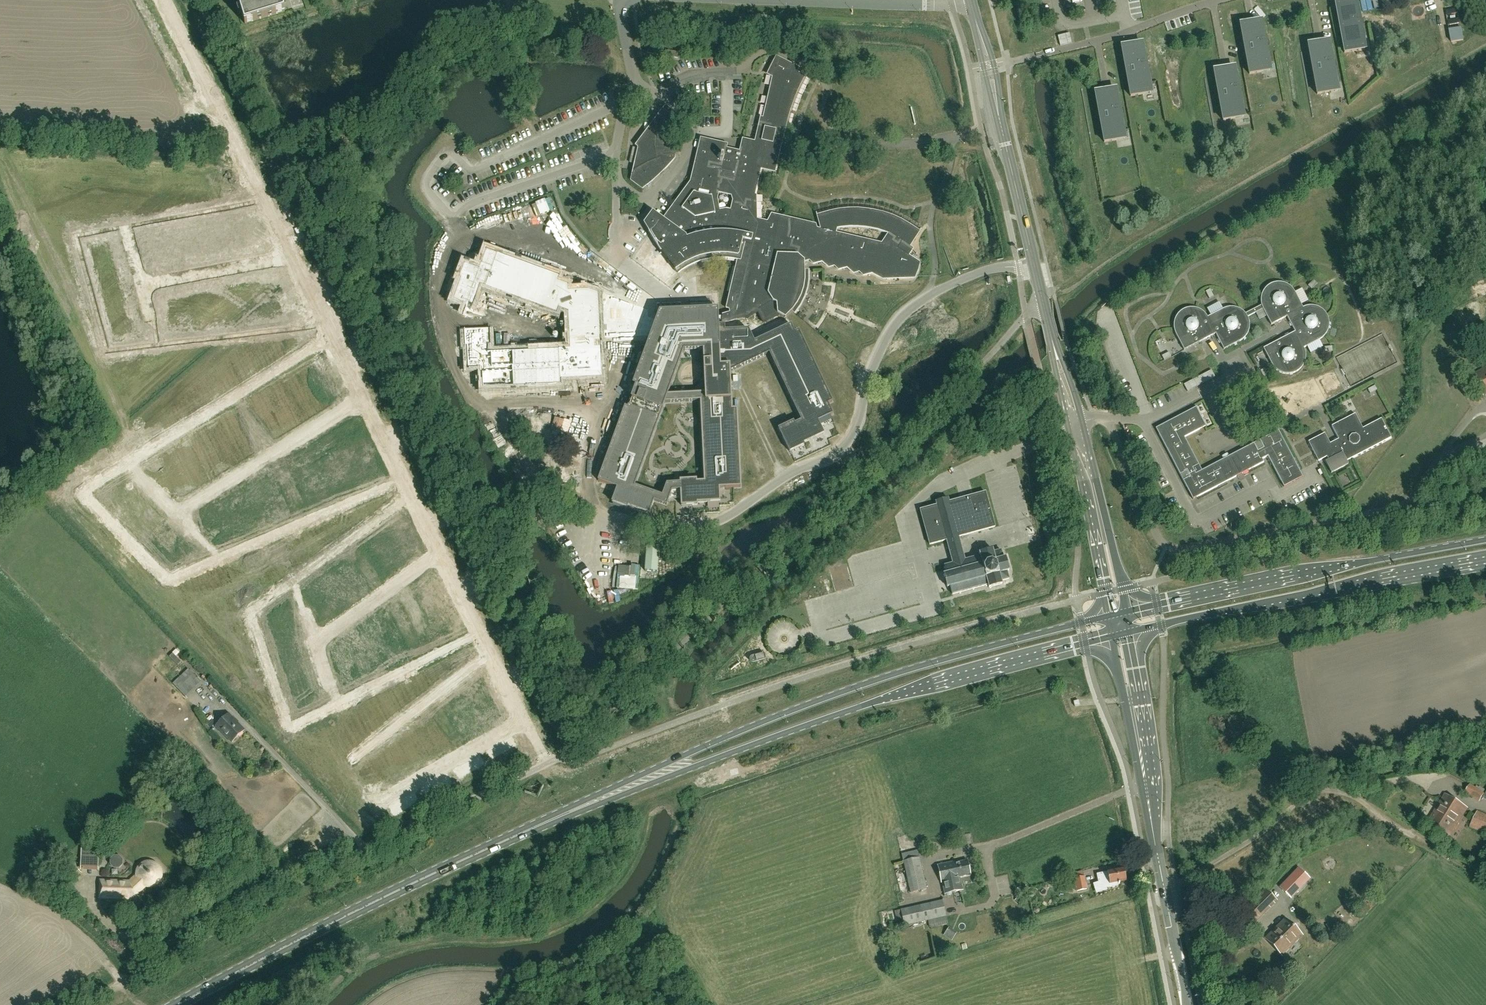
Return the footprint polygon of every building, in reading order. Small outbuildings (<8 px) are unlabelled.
[(245,24),(285,12),(281,0),(237,0),(245,24)] [(1363,41),(1356,0),(1351,0),(1335,3),(1344,53),(1365,49),(1363,41)] [(1270,70),(1268,62),(1261,21),(1240,24),(1249,74),(1270,70)] [(1452,42),(1463,40),(1461,28),(1449,30),(1452,42)] [(1069,33),(1058,36),(1060,46),(1072,43),(1069,33)] [(1338,91),(1336,82),(1329,41),(1308,45),(1317,94),(1338,91)] [(1151,93),(1150,84),(1142,43),(1121,47),(1130,96),(1151,93)] [(644,224),(643,225),(648,233),(616,277),(617,278),(615,282),(610,289),(640,302),(641,299),(650,303),(656,291),(663,282),(666,284),(673,276),(682,269),(692,264),(701,260),(713,257),(722,257),(723,254),(732,254),(739,256),(738,258),(727,308),(730,308),(731,313),(727,314),(723,315),(723,323),(786,323),(786,318),(793,311),(794,312),(799,306),(803,298),(806,289),(807,280),(807,273),(807,271),(805,271),(805,261),(810,260),(814,262),(822,260),(830,266),(835,265),(838,269),(848,266),(855,272),(860,271),(863,274),(873,272),(881,276),(885,274),(886,277),(911,276),(914,269),(916,269),(917,262),(908,256),(912,249),(909,247),(921,230),(920,229),(919,231),(916,229),(913,226),(909,224),(906,222),(902,220),(899,219),(895,217),(892,215),(888,214),(884,213),(880,212),(876,211),(872,210),(868,209),(864,209),(860,209),(856,208),(852,208),(848,208),(844,209),(840,209),(836,210),(832,210),(829,211),(825,212),(821,213),(817,215),(817,213),(816,213),(820,228),(820,229),(814,228),(815,225),(791,219),(789,221),(784,220),(783,217),(772,214),(768,222),(756,219),(756,196),(756,195),(754,195),(761,168),(774,171),(779,150),(781,144),(782,137),(784,130),(786,124),(789,117),(791,110),(793,103),(796,97),(799,90),(802,84),(805,76),(797,72),(799,68),(777,57),(768,74),(772,76),(763,118),(761,117),(760,116),(758,124),(754,144),(745,142),(742,141),(740,152),(726,149),(726,147),(727,145),(700,139),(693,172),(696,173),(695,177),(693,177),(693,178),(690,182),(683,192),(669,212),(670,213),(664,221),(663,220),(657,215),(653,212),(652,214),(644,224)] [(1244,117),(1242,109),(1234,67),(1214,71),(1223,120),(1244,117)] [(664,81),(668,79),(662,70),(659,72),(664,81)] [(1125,138),(1123,130),(1116,89),(1095,92),(1104,142),(1125,138)] [(633,171),(630,181),(642,190),(642,189),(641,189),(650,182),(652,175),(657,177),(665,169),(661,159),(675,158),(675,157),(675,156),(674,121),(679,121),(682,117),(666,105),(665,105),(662,109),(655,119),(657,121),(654,148),(638,147),(636,145),(635,146),(638,147),(638,149),(634,165),(633,171)] [(460,279),(452,300),(465,305),(462,314),(479,320),(479,328),(487,328),(486,315),(471,309),(480,286),(558,314),(559,309),(567,312),(569,339),(600,338),(650,335),(656,319),(648,316),(647,309),(643,307),(613,296),(613,295),(598,290),(597,293),(587,290),(574,290),(573,287),(557,281),(559,276),(486,249),(479,268),(464,263),(458,278),(460,279)] [(1185,309),(1183,310),(1182,311),(1180,312),(1179,313),(1178,314),(1177,315),(1176,317),(1175,318),(1175,320),(1174,321),(1174,323),(1174,325),(1174,326),(1174,328),(1174,330),(1175,331),(1175,333),(1176,334),(1184,350),(1216,334),(1224,350),(1240,341),(1242,340),(1243,339),(1244,338),(1245,337),(1246,336),(1247,335),(1248,333),(1248,332),(1249,330),(1249,329),(1250,327),(1250,326),(1250,324),(1250,323),(1249,321),(1249,320),(1248,318),(1248,317),(1263,309),(1271,325),(1287,317),(1295,332),(1264,348),(1272,364),(1272,366),(1273,367),(1274,368),(1275,369),(1277,370),(1278,371),(1279,372),(1281,373),(1282,373),(1284,374),(1286,374),(1287,374),(1289,374),(1290,374),(1292,374),(1294,373),(1295,373),(1296,372),(1298,371),(1299,370),(1300,369),(1302,368),(1303,367),(1303,365),(1304,364),(1305,362),(1305,361),(1306,359),(1306,357),(1306,356),(1306,354),(1306,353),(1305,351),(1305,349),(1304,348),(1321,339),(1322,338),(1323,337),(1325,336),(1326,335),(1327,333),(1327,332),(1328,330),(1329,329),(1329,327),(1329,325),(1329,324),(1329,322),(1329,320),(1329,319),(1328,317),(1327,316),(1327,315),(1326,314),(1325,312),(1324,311),(1323,310),(1322,309),(1320,308),(1319,307),(1317,307),(1316,306),(1314,306),(1313,306),(1311,306),(1309,306),(1308,306),(1306,307),(1305,307),(1303,308),(1295,292),(1294,291),(1294,290),(1292,288),(1291,287),(1290,286),(1289,285),(1287,284),(1286,284),(1284,283),(1283,283),(1281,283),(1280,282),(1278,282),(1276,283),(1275,283),(1273,283),(1272,284),(1270,285),(1269,286),(1267,287),(1266,288),(1265,289),(1264,290),(1263,291),(1263,293),(1262,294),(1261,296),(1261,297),(1261,299),(1261,301),(1261,302),(1261,304),(1262,305),(1246,314),(1244,312),(1243,311),(1242,310),(1241,309),(1239,309),(1237,308),(1236,308),(1234,307),(1233,307),(1231,307),(1229,307),(1228,307),(1226,308),(1224,309),(1223,309),(1208,317),(1207,316),(1206,314),(1205,313),(1204,312),(1202,311),(1201,310),(1200,309),(1198,309),(1197,308),(1195,308),(1193,308),(1192,308),(1190,308),(1188,308),(1187,308),(1185,309)] [(657,317),(656,319),(650,335),(632,384),(636,386),(628,407),(624,406),(598,479),(603,481),(617,487),(611,502),(627,508),(628,506),(649,514),(654,500),(667,505),(668,501),(672,491),(680,491),(681,506),(697,506),(697,504),(720,503),(719,489),(741,488),(737,409),(732,409),(731,399),(730,372),(729,353),(720,353),(718,325),(718,314),(718,308),(659,310),(657,317)] [(724,325),(718,325),(720,353),(729,353),(730,372),(769,353),(801,421),(794,424),(793,422),(778,429),(789,452),(804,445),(803,443),(824,434),(822,429),(818,421),(830,415),(832,414),(828,404),(832,402),(799,331),(795,333),(791,325),(754,342),(748,329),(725,331),(724,325)] [(479,328),(463,329),(464,345),(466,345),(467,368),(481,367),(482,388),(560,385),(560,380),(602,378),(600,338),(569,339),(569,348),(488,352),(487,344),(490,344),(489,328),(487,328),(479,328)] [(1326,347),(1327,359),(1334,359),(1334,347),(1326,347)] [(313,356),(304,362),(314,378),(323,372),(313,356)] [(304,362),(296,367),(306,383),(314,378),(304,362)] [(296,367),(287,372),(297,388),(306,383),(296,367)] [(1485,395),(1485,368),(1474,375),(1485,396),(1485,395)] [(1211,370),(1184,384),(1187,391),(1215,377),(1211,370)] [(287,372),(278,378),(288,394),(297,388),(287,372)] [(1329,393),(1342,388),(1336,375),(1323,380),(1329,393)] [(278,378),(270,383),(280,399),(288,394),(278,378)] [(270,383),(261,389),(271,405),(280,399),(270,383)] [(261,389),(252,394),(262,410),(271,405),(261,389)] [(1196,407),(1156,428),(1180,475),(1183,480),(1193,499),(1264,462),(1262,459),(1268,456),(1270,461),(1284,487),(1303,477),(1300,471),(1279,430),(1260,440),(1254,443),(1222,460),(1202,470),(1199,465),(1185,437),(1206,426),(1203,421),(1196,407)] [(222,413),(213,418),(223,434),(232,429),(222,413)] [(1308,442),(1318,461),(1327,457),(1328,460),(1325,461),(1331,473),(1348,464),(1347,461),(1391,438),(1387,429),(1385,430),(1384,428),(1385,427),(1381,419),(1363,428),(1355,414),(1332,426),(1338,439),(1330,444),(1325,433),(1308,442)] [(213,418),(205,424),(215,440),(223,434),(213,418)] [(205,424),(196,429),(206,445),(215,440),(205,424)] [(196,429),(187,435),(197,451),(206,445),(196,429)] [(187,435),(179,440),(189,456),(197,451),(187,435)] [(179,440),(170,445),(180,461),(189,456),(179,440)] [(170,445),(161,451),(171,467),(180,461),(170,445)] [(161,451),(152,456),(162,472),(171,467),(161,451)] [(989,588),(1002,584),(1001,581),(1009,579),(1007,571),(1009,571),(1005,557),(1003,558),(1001,550),(993,552),(993,549),(979,553),(980,556),(965,560),(959,537),(995,527),(985,492),(949,502),(948,498),(936,501),(937,505),(920,510),(930,545),(946,540),(953,563),(944,566),(945,569),(948,580),(952,594),(988,585),(989,588)] [(394,516),(386,522),(397,537),(405,531),(394,516)] [(386,522),(378,528),(389,543),(397,537),(386,522)] [(378,528),(369,534),(380,549),(389,543),(378,528)] [(369,534),(361,540),(372,555),(380,549),(369,534)] [(343,553),(334,559),(345,575),(354,568),(343,553)] [(334,559),(326,565),(337,581),(345,575),(334,559)] [(847,564),(829,569),(836,592),(853,587),(847,564)] [(326,565),(318,571),(329,587),(337,581),(326,565)] [(318,571),(309,577),(320,593),(329,587),(318,571)] [(309,577),(301,584),(312,599),(320,593),(309,577)] [(474,674),(466,680),(477,695),(486,689),(474,674)] [(466,680),(458,687),(469,702),(477,695),(466,680)] [(458,687),(450,693),(461,708),(469,702),(458,687)] [(450,693),(441,699),(453,714),(461,708),(450,693)] [(231,742),(243,731),(228,714),(216,726),(231,742)] [(1227,792),(1237,790),(1235,782),(1225,785),(1227,792)] [(1470,785),(1466,792),(1479,800),(1484,794),(1470,785)] [(1428,824),(1448,836),(1466,808),(1446,795),(1428,824)] [(1470,827),(1485,833),(1485,815),(1477,811),(1470,827)] [(81,870),(99,870),(100,844),(87,844),(82,846),(81,870)] [(914,859),(904,861),(911,893),(927,889),(920,857),(914,859)] [(942,882),(945,894),(947,893),(947,895),(948,895),(951,895),(952,893),(952,892),(962,890),(959,877),(970,875),(967,861),(954,864),(954,862),(938,865),(942,882)] [(160,879),(160,870),(153,863),(145,863),(138,869),(137,878),(131,884),(129,881),(100,881),(100,897),(135,898),(135,893),(144,885),(153,885),(160,879)] [(68,872),(75,880),(82,873),(74,866),(68,872)] [(1117,885),(1117,881),(1125,879),(1123,869),(1098,874),(1099,881),(1102,881),(1103,888),(1117,885)] [(1306,883),(1294,872),(1279,888),(1291,898),(1306,883)] [(1077,891),(1088,889),(1085,876),(1075,878),(1075,880),(1070,881),(1072,890),(1077,889),(1077,891)] [(1256,923),(1278,901),(1268,891),(1266,888),(1243,911),(1256,923)] [(921,922),(928,920),(946,916),(942,900),(917,906),(921,922)] [(1367,904),(1359,911),(1365,916),(1372,909),(1367,904)] [(1282,955),(1302,935),(1286,919),(1266,939),(1282,955)] [(950,929),(946,936),(954,942),(958,935),(950,929)]
